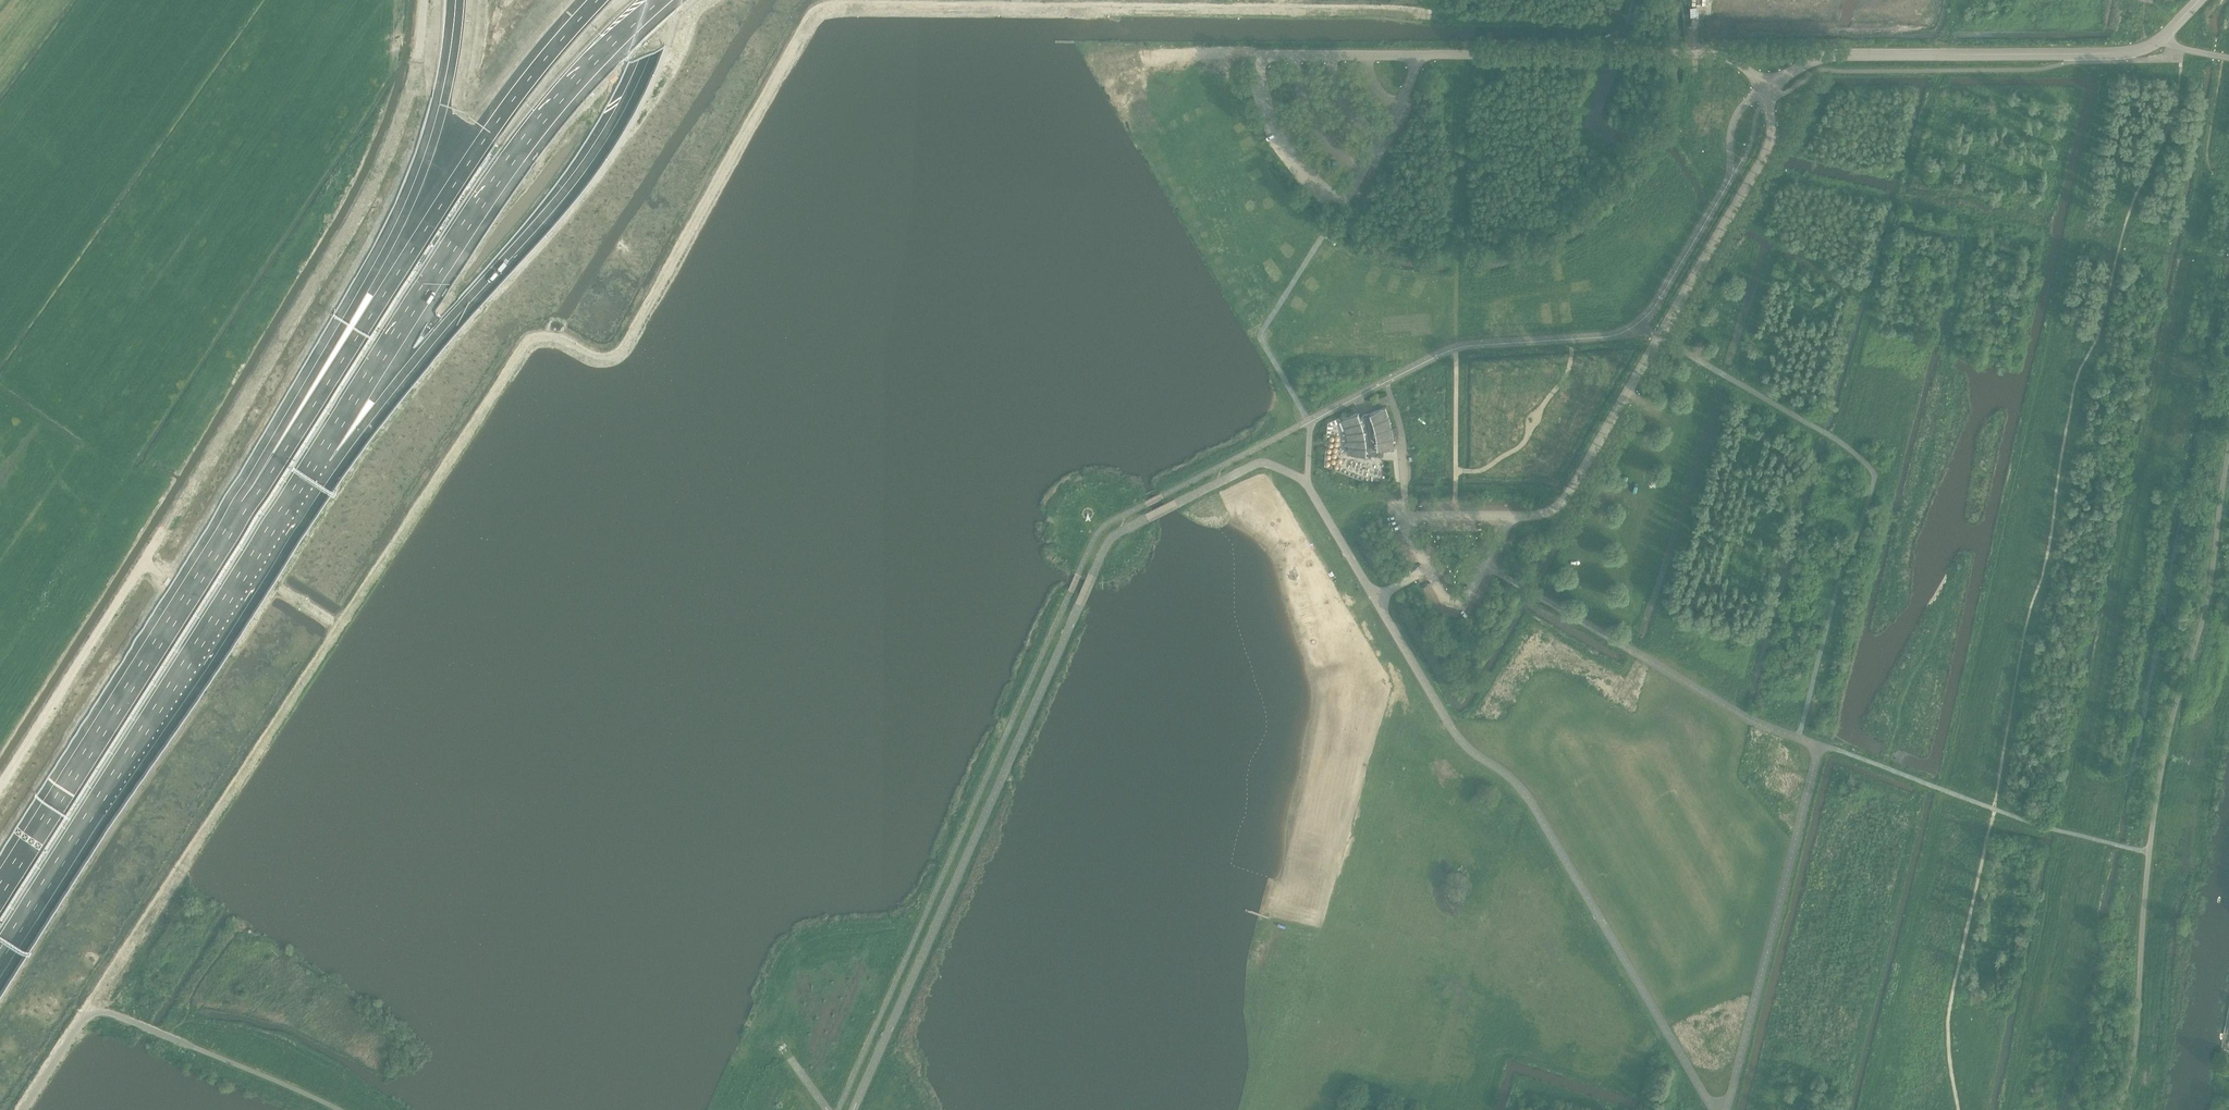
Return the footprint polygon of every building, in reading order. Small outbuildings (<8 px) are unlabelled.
[(1333,232),(1329,237),(1334,241),(1338,236),(1333,232)] [(1362,416),(1360,417),(1358,413),(1342,421),(1345,427),(1347,434),(1348,441),(1349,447),(1349,455),(1379,456),(1379,450),(1394,450),(1393,439),(1392,428),(1389,418),(1385,407),(1368,414),(1366,414),(1364,414),(1363,415),(1362,416)]
